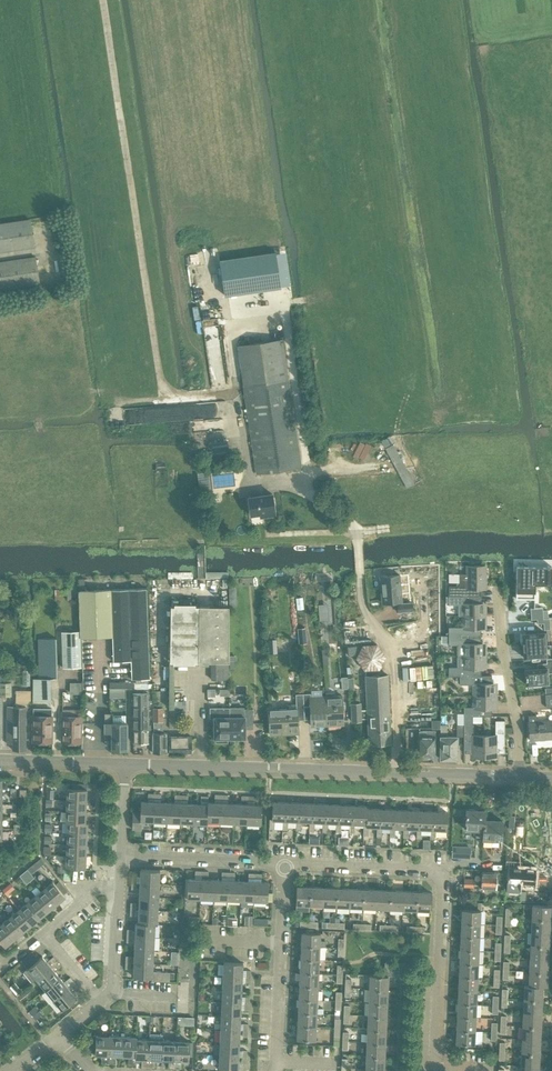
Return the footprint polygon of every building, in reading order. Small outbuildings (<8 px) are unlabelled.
[(32,246),(28,220),(0,224),(0,251),(32,246)] [(220,260),(225,295),(280,287),(279,286),(275,252),(220,260)] [(38,283),(34,257),(0,262),(0,289),(38,283)] [(237,346),(239,358),(256,473),(301,467),(285,358),(282,340),(237,346)] [(227,439),(211,441),(213,457),(228,455),(227,439)] [(407,487),(414,483),(393,444),(385,448),(407,487)] [(212,458),(211,451),(195,454),(196,460),(212,458)] [(202,495),(203,505),(210,504),(209,494),(202,495)] [(275,515),(272,494),(248,497),(250,515),(265,513),(265,517),(275,515)] [(459,586),(448,586),(448,595),(481,595),(481,589),(485,589),(485,565),(467,565),(467,573),(459,573),(459,586)] [(516,566),(516,598),(534,599),(535,584),(551,584),(551,566),(516,566)] [(389,576),(380,576),(380,580),(382,603),(397,601),(398,612),(413,611),(412,602),(402,603),(399,575),(389,576)] [(110,590),(112,636),(113,661),(131,660),(131,679),(150,678),(146,588),(110,590)] [(112,636),(110,590),(79,591),(81,637),(112,636)] [(481,595),(448,595),(448,604),(458,604),(458,616),(463,616),(485,616),(485,608),(485,603),(481,603),(481,595)] [(16,601),(9,602),(9,609),(17,609),(16,601)] [(327,604),(317,605),(319,622),(328,621),(327,604)] [(170,619),(169,661),(174,661),(197,661),(198,605),(195,605),(174,605),(170,605),(170,619)] [(228,606),(198,605),(197,661),(211,661),(211,679),(228,679),(228,608),(228,606)] [(534,608),(530,608),(531,619),(536,619),(543,618),(542,611),(542,610),(542,607),(534,608)] [(462,627),(448,627),(448,636),(481,636),(481,629),(485,629),(485,623),(485,616),(463,616),(462,627)] [(543,618),(536,619),(537,623),(543,623),(544,629),(550,629),(549,618),(548,618),(543,618)] [(304,628),(297,628),(299,643),(306,643),(304,628)] [(61,631),(62,668),(81,667),(80,631),(61,631)] [(522,633),(519,633),(520,643),(522,642),(524,658),(530,657),(531,657),(538,657),(539,657),(546,656),(544,632),(525,633),(523,633),(522,633)] [(481,636),(448,636),(448,645),(457,645),(457,656),(485,656),(485,648),(485,643),(481,643),(481,636)] [(56,638),(38,639),(38,665),(39,677),(39,679),(50,678),(57,678),(56,638)] [(457,667),(448,667),(448,676),(459,676),(459,675),(480,675),(480,669),(485,669),(485,663),(485,656),(457,656),(457,667)] [(524,669),(525,684),(532,684),(532,686),(541,685),(541,683),(548,683),(547,673),(551,673),(551,662),(546,663),(537,663),(537,668),(524,669)] [(5,674),(0,674),(0,683),(0,696),(11,695),(11,682),(5,682),(5,674)] [(352,703),(353,722),(363,721),(363,719),(367,718),(369,744),(391,743),(388,674),(365,675),(367,710),(363,710),(363,703),(352,703)] [(480,675),(459,675),(459,676),(459,685),(473,685),(473,696),(496,696),(496,688),(496,683),(491,683),(491,675),(480,675)] [(109,682),(109,695),(124,695),(124,682),(109,682)] [(70,683),(70,692),(80,692),(80,683),(70,683)] [(16,706),(7,706),(7,725),(26,725),(26,706),(26,702),(30,702),(30,690),(16,690),(16,706)] [(132,693),(132,705),(148,705),(148,693),(132,693)] [(296,708),(269,709),(270,735),(298,733),(297,719),(304,719),(302,693),(295,694),(296,708)] [(310,693),(302,693),(304,719),(311,718),(311,726),(327,725),(325,696),(310,697),(310,693)] [(341,695),(325,696),(327,725),(343,723),(341,695)] [(473,707),(463,707),(463,721),(464,721),(472,721),(473,716),(484,716),(491,716),(491,709),(496,709),(496,703),(496,696),(473,696),(473,707)] [(132,705),(133,717),(148,717),(148,705),(132,705)] [(229,707),(210,708),(210,718),(213,717),(214,738),(215,738),(215,742),(226,742),(226,738),(230,738),(229,707)] [(244,709),(244,707),(229,707),(230,738),(245,738),(245,729),(253,729),(252,709),(244,709)] [(32,742),(51,742),(52,715),(52,708),(33,708),(32,742)] [(153,708),(154,732),(153,733),(153,753),(166,753),(166,733),(163,733),(162,708),(153,708)] [(62,739),(62,742),(80,743),(81,710),(62,709),(62,734),(61,735),(61,738),(62,739)] [(112,732),(111,732),(111,749),(126,749),(126,723),(126,715),(112,715),(112,732)] [(528,716),(529,722),(528,722),(530,740),(551,738),(551,720),(536,721),(536,715),(528,716)] [(133,717),(133,729),(151,729),(151,725),(148,725),(148,717),(133,717)] [(495,735),(484,735),(484,757),(491,757),(498,757),(498,753),(504,753),(504,734),(504,727),(504,720),(496,720),(495,735)] [(472,721),(464,721),(464,725),(464,736),(464,753),(470,753),(470,757),(477,757),(484,757),(484,735),(472,735),(472,721)] [(26,725),(7,725),(7,743),(12,743),(12,749),(25,750),(26,725)] [(457,736),(456,736),(446,736),(446,725),(440,725),(440,759),(457,759),(457,736)] [(151,729),(133,729),(133,742),(148,742),(148,734),(151,734),(151,729)] [(417,757),(434,757),(434,731),(426,731),(426,736),(418,736),(417,757)] [(169,737),(169,753),(191,753),(191,736),(169,737)] [(66,788),(66,800),(86,800),(86,789),(86,784),(71,784),(71,788),(66,788)] [(66,800),(65,811),(85,812),(86,800),(66,800)] [(153,821),(154,802),(141,801),(140,813),(132,812),(132,828),(141,829),(141,821),(153,821)] [(154,802),(153,821),(166,822),(167,802),(154,802)] [(167,802),(166,822),(180,823),(181,803),(167,802)] [(208,802),(208,804),(207,822),(220,822),(221,803),(208,802)] [(270,820),(269,829),(274,829),(283,829),(283,821),(286,821),(287,803),(273,802),(272,820),(270,820)] [(181,803),(180,823),(193,823),(194,804),(181,803)] [(221,803),(220,822),(233,823),(234,803),(221,803)] [(234,803),(233,823),(247,824),(248,804),(234,803)] [(283,821),(283,829),(285,830),(288,830),(288,821),(296,821),(299,821),(300,803),(287,803),(286,821),(283,821)] [(296,821),(296,830),(298,830),(301,830),(301,821),(310,822),(312,822),(313,804),(300,803),(299,821),(296,821)] [(208,804),(194,804),(193,823),(207,824),(207,822),(208,804)] [(261,805),(248,804),(247,824),(260,824),(261,805)] [(310,822),(309,831),(312,831),(314,831),(315,822),(323,822),(325,823),(326,804),(313,804),(312,822),(310,822)] [(323,822),(323,831),(325,831),(328,831),(328,823),(336,823),(339,823),(340,805),(326,804),(325,823),(323,822)] [(336,823),(336,832),(338,832),(341,832),(341,823),(350,824),(352,824),(353,806),(340,805),(339,823),(336,823)] [(350,824),(349,832),(352,832),(354,833),(355,824),(366,824),(367,824),(367,809),(366,809),(367,806),(353,806),(352,824),(350,824)] [(364,827),(363,836),(366,836),(369,836),(369,827),(377,827),(380,827),(380,810),(367,809),(367,824),(366,824),(366,827),(364,827)] [(377,827),(377,836),(379,836),(382,837),(382,827),(391,828),(393,828),(394,810),(380,810),(380,827),(377,827)] [(391,828),(390,837),(393,837),(395,837),(396,828),(404,828),(406,828),(407,811),(394,810),(393,828),(391,828)] [(483,840),(483,839),(484,820),(485,811),(466,810),(466,829),(476,830),(476,840),(483,840)] [(65,811),(65,822),(87,823),(87,822),(85,822),(85,812),(65,811)] [(404,828),(404,838),(406,838),(408,838),(409,829),(417,829),(420,829),(421,811),(407,811),(406,828),(404,828)] [(417,829),(417,838),(419,838),(422,838),(422,829),(431,830),(433,830),(434,812),(421,811),(420,829),(417,829)] [(431,830),(430,839),(433,839),(435,839),(436,830),(447,831),(448,813),(434,812),(433,830),(431,830)] [(484,820),(483,839),(494,840),(494,850),(501,850),(502,821),(484,820)] [(65,822),(67,822),(67,833),(86,834),(87,823),(65,822)] [(67,833),(66,844),(86,845),(86,834),(67,833)] [(196,833),(195,841),(198,841),(198,843),(205,844),(206,834),(196,833)] [(338,837),(338,845),(349,846),(349,842),(349,837),(338,837)] [(66,844),(66,855),(85,856),(86,845),(66,844)] [(66,855),(65,867),(85,867),(85,856),(66,855)] [(508,867),(507,890),(520,891),(521,868),(508,867)] [(521,868),(520,891),(521,891),(521,884),(534,885),(534,889),(546,890),(546,883),(534,883),(534,877),(535,869),(521,868)] [(140,869),(140,883),(159,884),(159,870),(140,869)] [(24,872),(20,876),(23,879),(27,876),(29,875),(26,871),(24,872)] [(482,888),(497,889),(497,873),(482,872),(482,888)] [(188,879),(187,898),(201,899),(201,879),(188,879)] [(201,879),(201,899),(214,900),(215,880),(201,879)] [(215,880),(214,900),(227,900),(228,881),(215,880)] [(464,888),(475,888),(475,880),(465,880),(464,888)] [(227,900),(240,901),(241,881),(228,881),(227,900)] [(241,881),(240,901),(254,901),(254,882),(241,881)] [(53,882),(44,889),(56,904),(65,897),(53,882)] [(254,882),(254,901),(267,902),(268,882),(254,882)] [(10,883),(2,890),(8,897),(10,895),(8,893),(14,888),(10,883)] [(140,883),(139,896),(158,897),(159,884),(140,883)] [(296,886),(295,904),(309,905),(310,887),(296,886)] [(454,894),(462,895),(462,886),(454,886),(454,894)] [(309,905),(322,905),(323,888),(310,887),(309,905)] [(323,888),(322,905),(336,906),(336,888),(323,888)] [(336,888),(336,906),(349,906),(350,889),(336,888)] [(44,889),(35,896),(48,911),(56,904),(44,889)] [(350,889),(349,906),(362,907),(363,889),(350,889)] [(363,889),(362,907),(376,908),(376,890),(363,889)] [(376,890),(376,908),(389,908),(390,890),(376,890)] [(389,908),(402,909),(403,891),(390,890),(389,908)] [(402,909),(416,909),(416,892),(403,891),(402,909)] [(416,892),(416,909),(429,910),(430,892),(416,892)] [(35,896),(27,903),(39,918),(48,911),(35,896)] [(139,896),(138,910),(158,910),(158,897),(139,896)] [(27,903),(18,910),(30,925),(39,918),(27,903)] [(532,905),(532,919),(550,920),(550,906),(532,905)] [(14,913),(10,917),(22,932),(30,925),(18,910),(14,913)] [(138,910),(138,923),(155,924),(157,924),(158,910),(138,910)] [(462,910),(461,923),(479,924),(480,910),(462,910)] [(326,922),(326,927),(335,928),(335,922),(335,913),(333,912),(332,914),(332,916),(329,916),(329,922),(326,922)] [(10,917),(1,924),(13,939),(22,932),(10,917)] [(228,926),(233,926),(237,926),(237,918),(228,918),(228,926)] [(532,919),(531,932),(549,933),(550,920),(532,919)] [(135,923),(135,936),(154,937),(155,924),(138,923),(135,923)] [(461,923),(460,936),(479,937),(479,924),(461,923)] [(0,925),(0,941),(4,946),(13,939),(1,924),(0,925)] [(303,932),(302,946),(320,947),(325,947),(326,941),(320,941),(321,933),(303,932)] [(531,932),(531,946),(548,946),(549,933),(531,932)] [(135,936),(134,949),(154,950),(154,937),(135,936)] [(460,936),(460,950),(478,950),(479,937),(460,936)] [(302,946),(301,959),(319,960),(324,960),(324,954),(319,954),(320,947),(302,946)] [(531,946),(530,959),(548,960),(548,946),(531,946)] [(134,956),(134,962),(153,963),(154,950),(134,949),(134,956)] [(460,950),(459,963),(477,964),(478,950),(460,950)] [(170,964),(178,965),(178,964),(178,952),(171,951),(170,964)] [(31,983),(36,979),(51,967),(42,956),(27,968),(22,972),(31,983)] [(53,956),(49,959),(53,964),(57,961),(53,956)] [(301,959),(301,972),(319,973),(319,960),(301,959)] [(530,959),(529,972),(547,973),(548,960),(530,959)] [(134,963),(133,976),(152,977),(152,980),(169,981),(169,978),(174,979),(174,972),(170,972),(153,971),(153,963),(134,962),(134,963)] [(223,962),(222,976),(242,977),(243,963),(223,962)] [(386,962),(385,975),(389,975),(400,976),(401,963),(386,962)] [(459,963),(458,976),(477,977),(477,964),(459,963)] [(36,979),(44,989),(59,977),(51,967),(36,979)] [(301,972),(300,985),(318,986),(322,986),(323,981),(318,981),(319,973),(301,972)] [(529,985),(529,986),(543,986),(547,986),(547,973),(529,972),(529,985)] [(370,974),(369,988),(388,989),(389,975),(385,975),(370,974)] [(222,976),(222,989),(242,990),(242,977),(222,976)] [(458,976),(458,989),(476,990),(477,977),(458,976)] [(44,989),(53,999),(68,987),(59,977),(44,989)] [(66,980),(71,985),(74,982),(70,977),(66,980)] [(14,982),(11,986),(16,992),(20,989),(14,982)] [(300,985),(299,999),(317,999),(318,986),(300,985)] [(525,985),(524,999),(542,1000),(543,986),(529,986),(529,985),(525,985)] [(26,987),(16,995),(20,999),(29,991),(26,987)] [(68,987),(53,999),(61,1010),(76,997),(68,987)] [(369,988),(369,1001),(387,1002),(388,989),(369,988)] [(222,989),(221,1002),(241,1003),(242,990),(222,989)] [(458,989),(457,1003),(475,1004),(476,990),(458,989)] [(299,999),(299,1012),(317,1013),(322,1013),(322,1007),(317,1007),(317,999),(299,999)] [(524,999),(523,1012),(541,1013),(542,1000),(524,999)] [(369,1001),(368,1015),(387,1016),(387,1002),(369,1001)] [(221,1002),(220,1015),(240,1016),(241,1003),(221,1002)] [(457,1003),(457,1016),(475,1017),(475,1004),(457,1003)] [(33,1015),(38,1011),(35,1006),(29,1011),(33,1015)] [(34,1017),(36,1020),(43,1015),(40,1011),(34,1017)] [(299,1012),(298,1025),(316,1026),(317,1013),(299,1012)] [(523,1012),(523,1026),(541,1026),(541,1013),(523,1012)] [(220,1015),(220,1029),(240,1029),(240,1016),(220,1015)] [(368,1015),(367,1028),(386,1029),(387,1016),(368,1015)] [(457,1016),(456,1029),(474,1030),(475,1017),(457,1016)] [(298,1025),(297,1039),(315,1040),(316,1026),(298,1025)] [(523,1026),(522,1039),(540,1040),(541,1026),(523,1026)] [(367,1028),(367,1041),(385,1042),(386,1029),(367,1028)] [(220,1029),(219,1042),(239,1043),(240,1029),(220,1029)] [(456,1029),(455,1043),(473,1044),(473,1043),(474,1031),(474,1030),(456,1029)] [(149,1039),(148,1058),(161,1059),(162,1039),(163,1034),(149,1033),(149,1039)] [(108,1062),(108,1057),(108,1054),(109,1035),(95,1034),(89,1034),(88,1051),(94,1051),(94,1053),(102,1054),(101,1062),(108,1062)] [(122,1035),(109,1035),(108,1054),(122,1055),(122,1035)] [(135,1036),(122,1035),(122,1055),(134,1055),(136,1038),(135,1036)] [(149,1039),(136,1038),(134,1055),(134,1058),(148,1058),(149,1039)] [(162,1039),(161,1059),(175,1060),(175,1040),(162,1039)] [(522,1039),(521,1052),(539,1053),(540,1040),(522,1039)] [(175,1040),(175,1060),(181,1060),(188,1060),(188,1056),(192,1056),(193,1042),(189,1041),(175,1040)] [(367,1041),(366,1055),(385,1056),(385,1042),(367,1041)] [(219,1042),(219,1055),(238,1056),(239,1043),(219,1042)] [(521,1052),(521,1066),(539,1067),(539,1053),(521,1052)] [(219,1055),(218,1068),(238,1069),(238,1056),(219,1055)] [(366,1055),(365,1068),(384,1069),(385,1056),(366,1055)]
